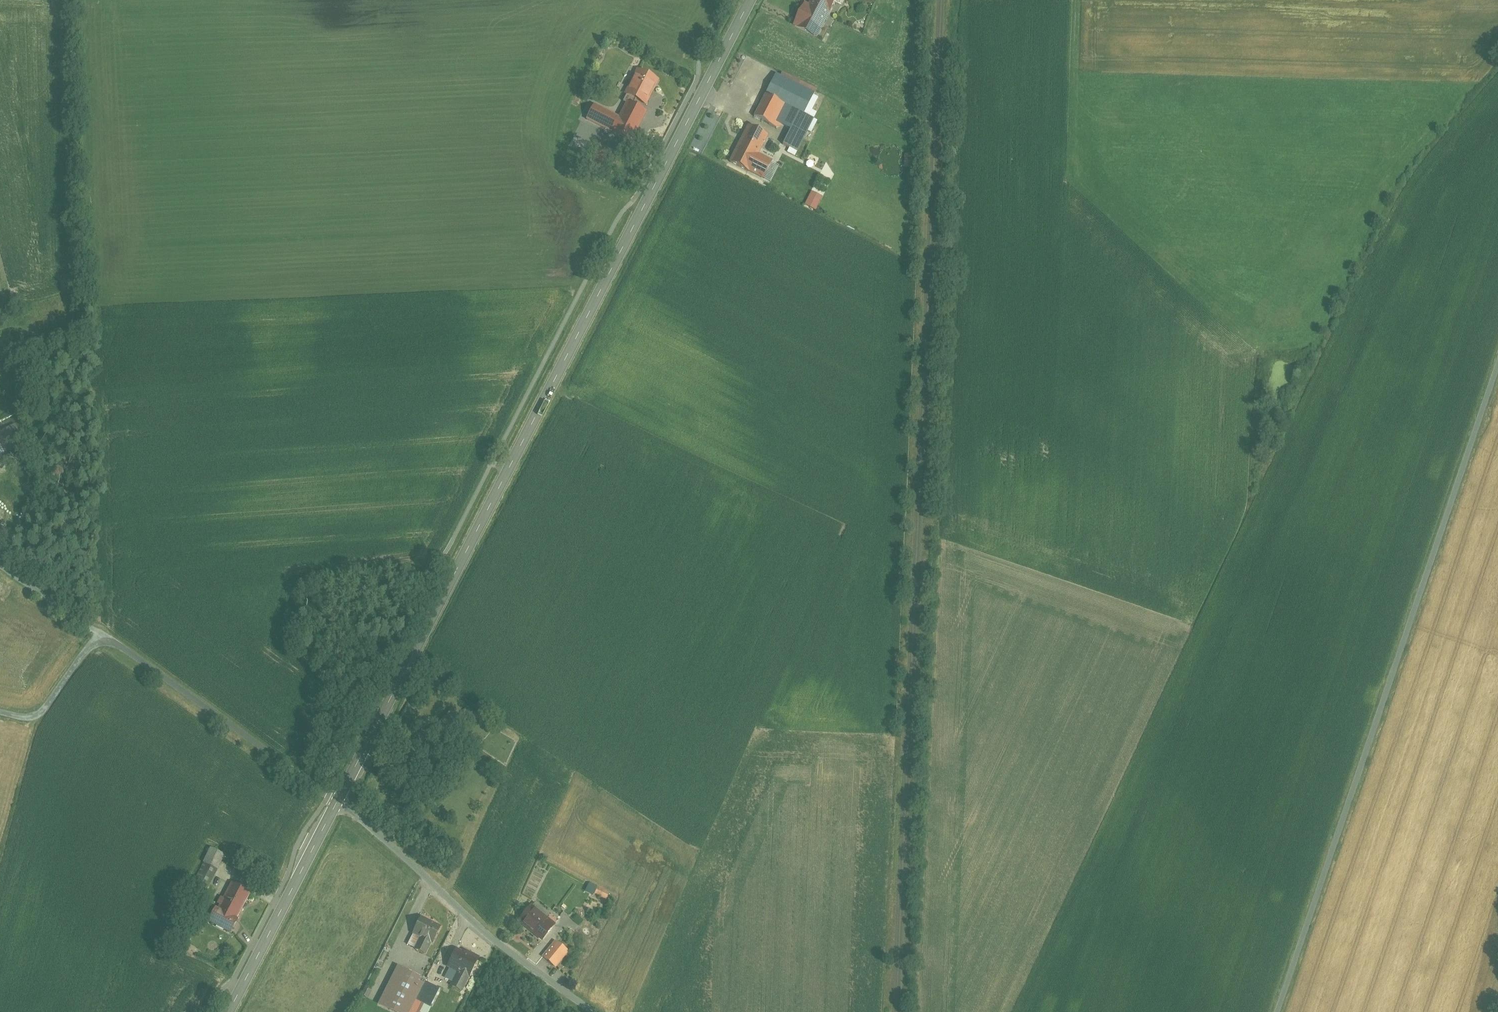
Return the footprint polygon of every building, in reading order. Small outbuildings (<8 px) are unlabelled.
[(807,7),(824,16),(833,0),(810,0),(807,7)] [(824,16),(807,7),(801,4),(795,16),(818,28),(824,16)] [(815,86),(777,67),(767,86),(790,96),(805,104),(806,103),(815,86)] [(658,81),(638,72),(627,94),(628,95),(624,102),(628,104),(628,103),(632,105),(635,99),(646,104),(646,103),(653,90),(658,81)] [(790,96),(767,86),(756,108),(778,119),(778,117),(790,96)] [(805,104),(790,96),(778,117),(786,115),(792,119),(807,126),(815,109),(806,103),(805,104)] [(632,105),(628,103),(628,104),(620,118),(613,133),(631,142),(646,112),(632,105)] [(620,118),(595,105),(587,120),(613,133),(620,118)] [(768,127),(749,118),(731,154),(750,164),(750,163),(765,171),(773,154),(758,147),(768,127)] [(807,126),(792,119),(784,136),(799,143),(807,126)] [(591,145),(574,137),(569,146),(586,155),(591,145)] [(597,148),(591,145),(586,155),(592,158),(596,150),(597,148)] [(915,167),(915,154),(905,154),(905,167),(915,167)] [(812,191),(805,205),(817,211),(824,196),(812,191)] [(15,424),(11,416),(0,421),(0,431),(15,424)] [(225,855),(209,847),(191,881),(206,889),(225,855)] [(250,892),(231,882),(222,899),(219,897),(216,904),(219,905),(217,908),(214,907),(207,920),(230,932),(250,892)] [(591,882),(587,892),(594,895),(598,885),(591,882)] [(595,894),(606,899),(610,892),(599,886),(595,894)] [(533,905),(519,923),(543,941),(557,924),(533,905)] [(421,915),(413,933),(420,936),(414,950),(424,955),(431,940),(435,942),(442,925),(421,915)] [(555,940),(542,957),(556,968),(569,952),(555,940)] [(480,957),(456,946),(446,967),(457,972),(451,986),(462,991),(468,977),(471,978),(480,957)] [(397,965),(377,1003),(394,1011),(408,1011),(424,980),(424,979),(397,965)] [(424,980),(408,1011),(419,1011),(424,1003),(431,1007),(440,989),(424,980)]
